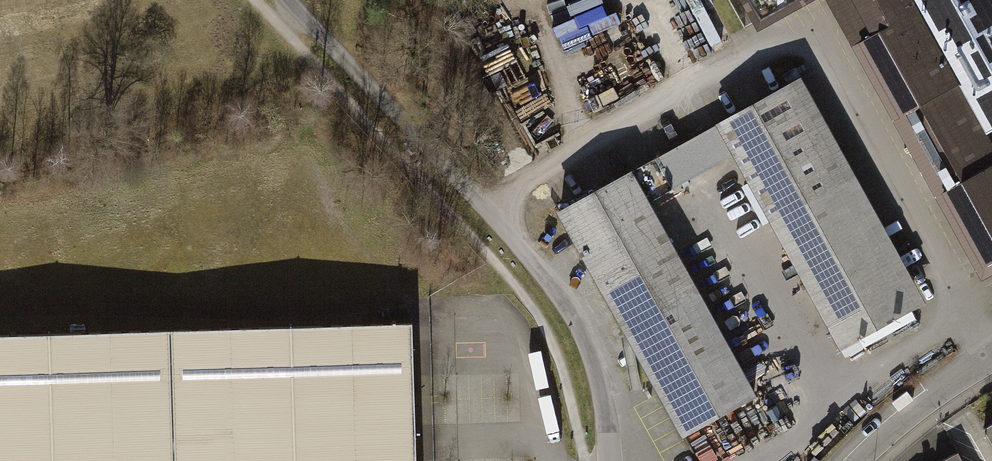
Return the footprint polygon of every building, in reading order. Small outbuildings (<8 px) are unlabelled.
[(755,34),(824,0),(737,0),(755,34)] [(989,138),(991,137),(991,0),(828,0),(847,45),(915,6),(989,138)] [(847,45),(930,192),(991,158),(991,143),(989,138),(915,6),(847,45)] [(840,350),(924,304),(799,78),(716,124),(840,350)] [(991,259),(991,158),(930,192),(974,269),(991,259)] [(760,394),(634,172),(551,218),(677,440),(760,394)] [(407,322),(0,335),(0,460),(413,460),(407,322)] [(984,434),(991,448),(991,430),(984,434)]
